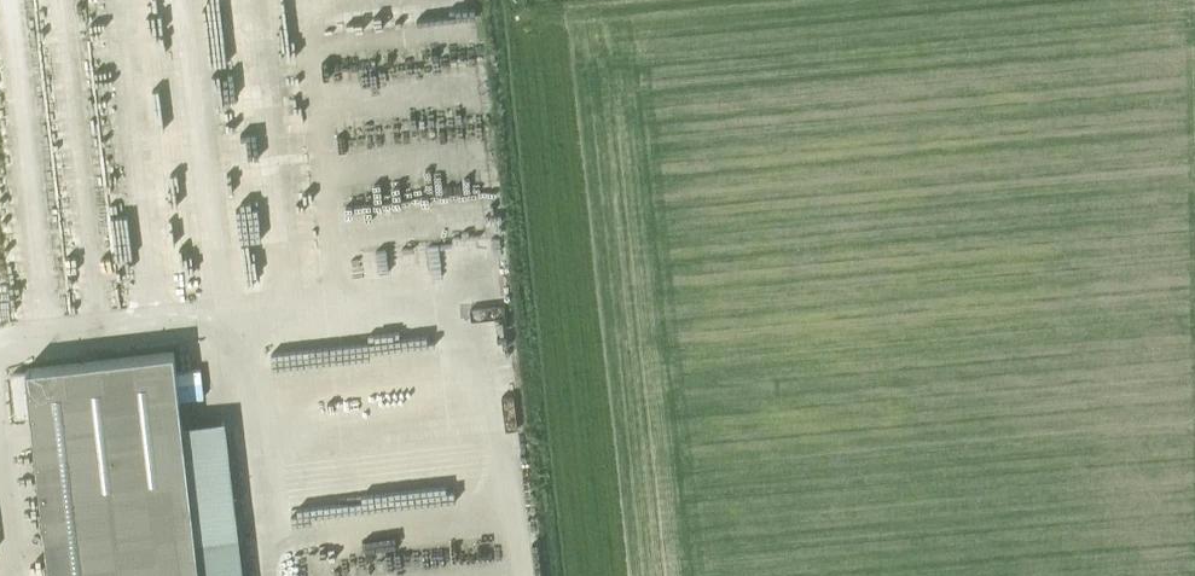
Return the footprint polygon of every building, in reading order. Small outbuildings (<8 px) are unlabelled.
[(176,350),(27,367),(51,575),(201,575),(176,350)]
